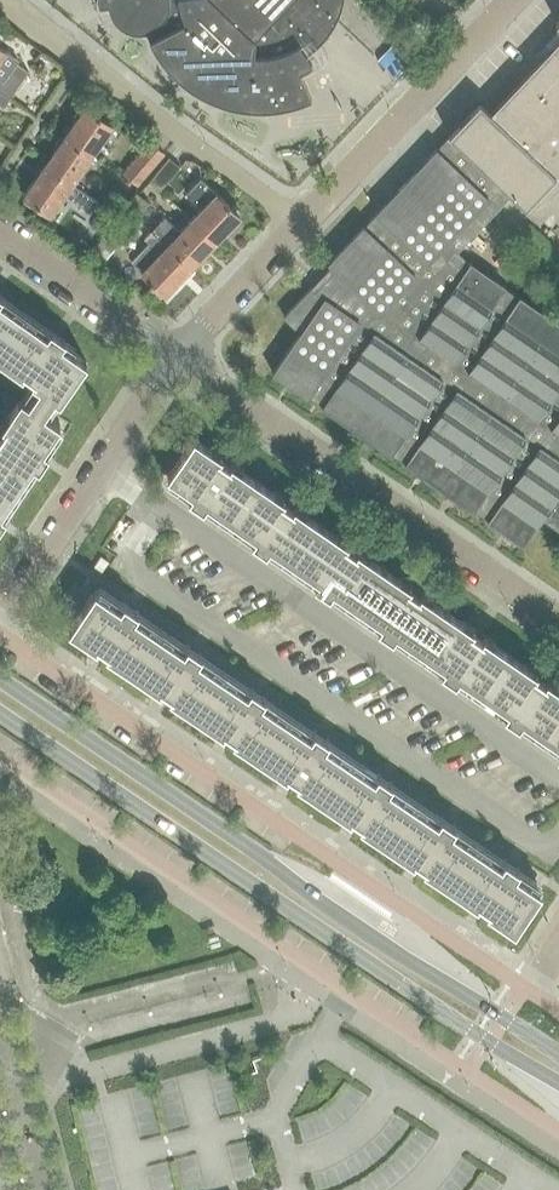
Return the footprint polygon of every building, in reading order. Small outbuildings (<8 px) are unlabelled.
[(147,35),(151,42),(155,50),(157,53),(162,60),(168,67),(171,70),(174,73),(180,79),(183,82),(187,84),(194,89),(198,91),(201,93),(209,97),(213,99),(221,102),(229,104),(233,105),(237,106),(245,107),(254,108),(258,108),(262,108),(271,108),(275,107),(279,107),(287,105),(296,103),(304,101),(311,97),(300,71),(312,64),(306,55),(311,52),(315,48),(320,44),(323,40),(325,38),(329,34),(332,29),(335,24),(337,19),(340,14),(341,9),(343,3),(344,0),(98,0),(98,2),(98,5),(99,8),(108,7),(109,9),(110,13),(111,16),(113,19),(114,20),(116,23),(118,25),(120,27),(122,29),(125,30),(128,31),(131,32),(136,33),(139,33),(142,33),(146,33),(147,35)] [(511,193),(525,207),(558,172),(558,42),(554,47),(553,47),(552,48),(553,48),(538,64),(538,63),(537,64),(537,65),(522,80),(521,81),(521,82),(507,97),(506,96),(505,97),(506,98),(491,113),(490,113),(481,105),(481,104),(480,103),(479,104),(479,105),(471,114),(470,113),(469,114),(470,115),(461,124),(461,123),(460,124),(460,125),(452,134),(451,133),(450,134),(450,135),(449,136),(450,137),(449,139),(448,138),(439,148),(439,149),(438,150),(436,148),(435,149),(436,150),(428,160),(427,159),(427,160),(417,171),(416,172),(408,181),(407,181),(406,181),(407,182),(398,191),(398,190),(397,191),(398,192),(387,202),(386,203),(387,203),(378,212),(377,211),(376,212),(378,214),(377,215),(376,215),(366,225),(367,226),(366,227),(364,225),(362,226),(363,227),(360,230),(361,231),(352,240),(352,239),(351,240),(352,240),(343,249),(342,250),(334,259),(333,259),(330,262),(329,261),(329,262),(328,262),(334,268),(315,288),(313,286),(311,288),(310,289),(284,316),(290,321),(290,322),(296,328),(297,328),(301,332),(273,373),(274,373),(275,372),(285,379),(286,380),(296,386),(296,387),(297,387),(307,394),(306,395),(308,396),(309,394),(311,395),(310,396),(322,404),(322,403),(324,404),(322,406),(323,407),(325,406),(335,413),(334,413),(335,414),(336,413),(346,420),(345,421),(346,421),(357,428),(356,429),(357,430),(358,429),(368,436),(369,437),(369,436),(379,443),(379,444),(380,444),(390,451),(389,452),(391,453),(392,451),(394,452),(393,453),(405,461),(405,460),(407,461),(405,463),(406,464),(407,463),(418,470),(417,470),(418,471),(418,470),(428,477),(428,478),(429,478),(439,485),(438,486),(440,487),(441,486),(451,493),(451,494),(452,493),(462,500),(462,501),(463,501),(473,508),(472,509),(473,510),(475,508),(476,509),(487,518),(488,517),(489,518),(488,520),(489,521),(490,519),(500,526),(500,527),(501,527),(511,534),(512,535),(522,542),(521,543),(523,544),(542,516),(551,522),(552,521),(558,526),(558,325),(554,321),(555,319),(554,319),(552,320),(542,313),(543,313),(542,312),(541,312),(531,306),(532,305),(531,305),(530,305),(520,298),(521,296),(520,296),(518,298),(517,297),(517,296),(506,288),(505,289),(504,288),(505,286),(504,285),(503,286),(493,279),(492,278),(492,279),(483,273),(482,272),(482,271),(481,271),(471,264),(472,263),(470,262),(469,263),(467,261),(457,251),(458,249),(458,250),(460,248),(459,248),(467,239),(468,240),(469,238),(477,230),(478,228),(488,218),(489,217),(497,208),(497,209),(499,207),(498,207),(508,197),(511,193)] [(409,62),(391,45),(377,59),(395,77),(409,62)] [(27,70),(16,62),(4,79),(0,77),(0,91),(10,97),(28,71),(27,70)] [(3,106),(10,97),(0,91),(0,104),(3,106)] [(85,106),(65,135),(92,154),(112,125),(85,106)] [(65,135),(45,165),(72,183),(92,154),(65,135)] [(164,153),(150,141),(123,172),(138,185),(164,153)] [(150,181),(161,190),(180,166),(169,158),(150,181)] [(91,212),(99,201),(72,183),(45,165),(24,194),(51,213),(65,194),(91,212)] [(191,219),(215,242),(240,215),(216,193),(217,192),(201,177),(186,193),(201,208),(191,219)] [(148,202),(137,193),(126,206),(138,215),(148,202)] [(132,227),(136,231),(143,222),(138,215),(126,206),(88,255),(100,266),(132,227)] [(103,211),(93,226),(103,233),(114,218),(103,211)] [(215,242),(191,219),(180,230),(165,216),(152,230),(191,267),(215,242)] [(191,267),(152,230),(145,238),(148,241),(131,260),(143,271),(141,273),(153,284),(154,282),(166,294),(168,291),(170,293),(181,281),(179,279),(191,267)] [(0,300),(0,349),(23,316),(0,300)] [(22,373),(40,386),(29,402),(44,412),(54,396),(59,399),(86,361),(61,343),(64,338),(62,337),(61,338),(52,331),(53,329),(51,328),(47,333),(23,316),(0,349),(0,358),(22,373)] [(33,463),(39,466),(40,464),(39,463),(45,453),(47,454),(48,452),(43,449),(60,423),(44,412),(29,402),(21,397),(0,428),(0,477),(17,488),(33,463)] [(257,480),(255,478),(254,479),(232,464),(233,463),(231,462),(221,455),(219,454),(219,455),(197,440),(198,439),(194,436),(167,475),(192,492),(189,497),(191,499),(192,497),(202,504),(201,505),(203,507),(206,502),(231,518),(257,480)] [(3,517),(4,518),(5,516),(0,512),(17,488),(0,477),(0,521),(3,517)] [(321,523),(318,521),(317,522),(295,507),(296,506),(294,505),(284,499),(284,498),(283,497),(282,498),(260,483),(261,482),(257,480),(231,518),(255,535),(252,541),(254,542),(255,541),(265,547),(264,549),(266,550),(269,545),(294,562),(321,523)] [(384,566),(381,564),(380,565),(358,551),(359,549),(357,548),(357,549),(347,542),(347,541),(346,540),(345,541),(323,526),(324,525),(321,523),(294,562),(319,579),(315,584),(317,585),(318,584),(328,591),(327,592),(329,593),(333,588),(357,605),(384,566)] [(447,610),(444,608),(443,609),(421,594),(422,593),(420,592),(410,585),(409,583),(408,585),(386,570),(387,569),(384,566),(357,605),(382,622),(378,627),(380,629),(381,627),(391,634),(390,635),(392,637),(396,632),(421,649),(447,610)] [(132,671),(159,632),(135,616),(138,611),(136,609),(135,611),(125,604),(124,601),(120,606),(95,589),(69,628),(132,671)] [(447,610),(421,649),(445,665),(441,671),(443,672),(444,671),(454,677),(453,679),(455,680),(459,675),(484,692),(510,653),(507,651),(506,652),(484,637),(485,636),(483,635),(473,628),(472,627),(471,628),(449,613),(450,612),(447,610)] [(196,714),(222,675),(198,659),(201,653),(199,652),(199,653),(189,647),(189,645),(187,644),(184,649),(159,632),(132,671),(196,714)] [(508,709),(504,714),(506,715),(507,714),(517,721),(516,722),(518,724),(522,718),(547,736),(558,718),(558,688),(548,681),(548,679),(547,678),(546,679),(536,672),(537,671),(535,670),(534,671),(512,656),(513,655),(510,653),(484,692),(508,709)] [(260,757),(286,718),(261,701),(265,696),(263,695),(262,696),(256,692),(252,689),(253,688),(251,687),(247,692),(222,675),(196,714),(260,757)] [(323,800),(350,761),(325,744),(328,739),(326,738),(325,739),(315,732),(316,731),(314,730),(311,735),(286,718),(260,757),(323,800)] [(558,744),(558,718),(547,736),(558,744)] [(387,843),(413,804),(388,787),(392,782),(390,780),(389,782),(379,775),(380,774),(378,772),(374,777),(350,761),(323,800),(387,843)] [(451,886),(477,847),(452,830),(455,825),(453,823),(452,825),(442,818),(443,816),(441,815),(438,820),(413,804),(387,843),(451,886)] [(451,886),(478,905),(514,929),(540,890),(515,873),(519,867),(517,866),(516,867),(506,861),(507,859),(504,858),(501,863),(477,847),(451,886)]
